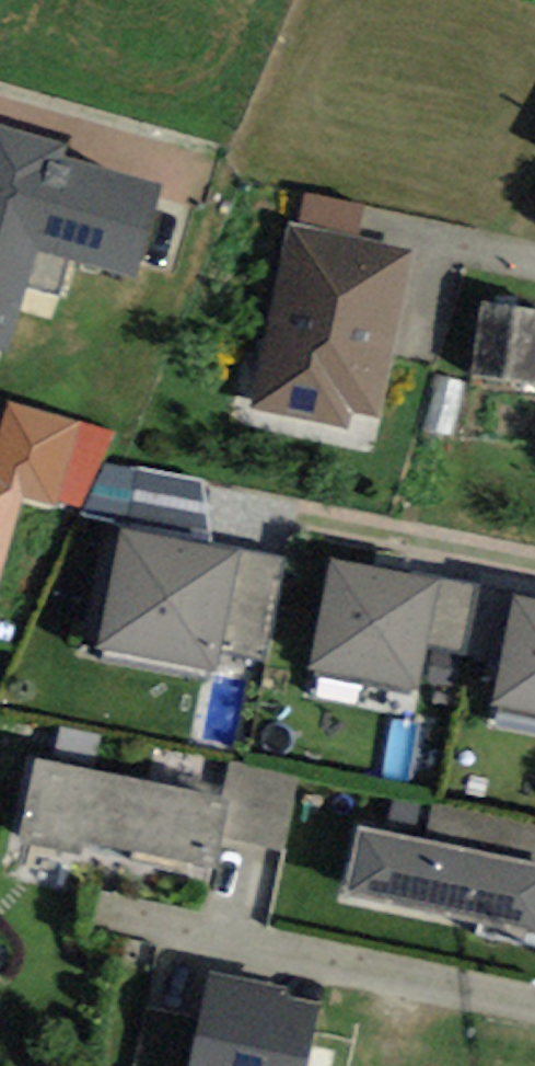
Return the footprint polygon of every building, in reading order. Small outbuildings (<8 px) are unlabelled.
[(0,124),(0,350),(8,353),(38,252),(136,281),(166,182),(66,152),(69,144),(0,124)] [(361,239),(369,204),(306,189),(299,224),(361,239)] [(381,413),(414,250),(361,239),(299,224),(292,225),(255,408),(350,427),(354,407),(381,413)] [(534,382),(534,311),(486,305),(475,374),(534,382)] [(451,436),(464,382),(440,376),(427,430),(451,436)] [(21,501),(54,510),(56,501),(78,420),(7,401),(0,428),(0,474),(27,481),(21,501)] [(84,508),(118,432),(78,420),(56,501),(84,508)] [(218,547),(207,481),(141,466),(123,529),(218,547)] [(0,474),(0,577),(21,501),(27,481),(0,474)] [(218,547),(123,529),(99,647),(213,670),(214,653),(236,551),(218,547)] [(267,662),(286,560),(236,551),(214,653),(267,662)] [(432,578),(330,560),(310,669),(412,687),(419,646),(432,578)] [(463,655),(477,587),(432,578),(419,646),(463,655)] [(514,596),(493,705),(534,713),(534,600),(514,596)] [(38,758),(20,841),(82,854),(85,840),(217,867),(224,835),(232,798),(220,796),(38,758)] [(399,791),(389,833),(534,866),(534,822),(399,791)] [(357,827),(343,894),(534,935),(534,866),(389,833),(357,827)] [(319,1004),(294,999),(296,988),(208,970),(189,1065),(306,1065),(319,1004)]
